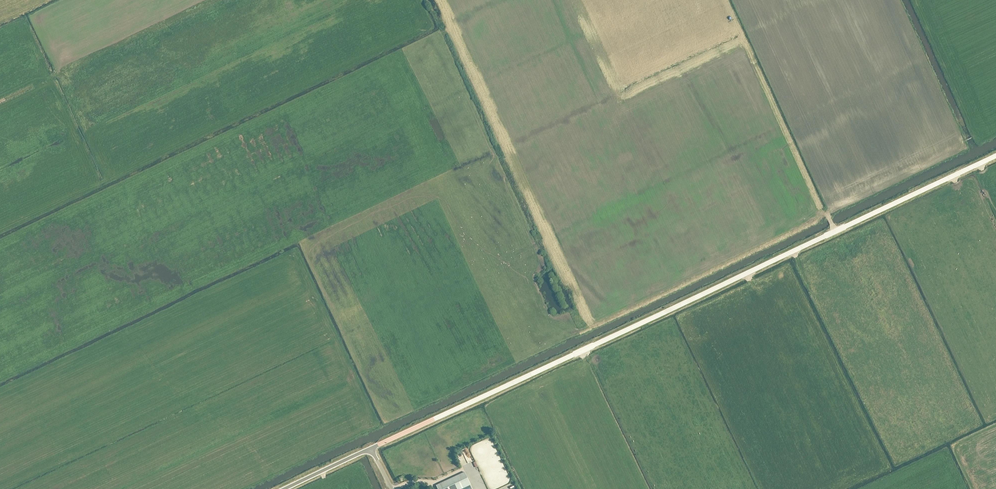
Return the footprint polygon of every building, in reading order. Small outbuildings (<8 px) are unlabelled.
[(805,215),(808,223),(818,218),(815,211),(805,215)] [(438,488),(462,488),(471,485),(465,472),(436,486),(438,488)]
